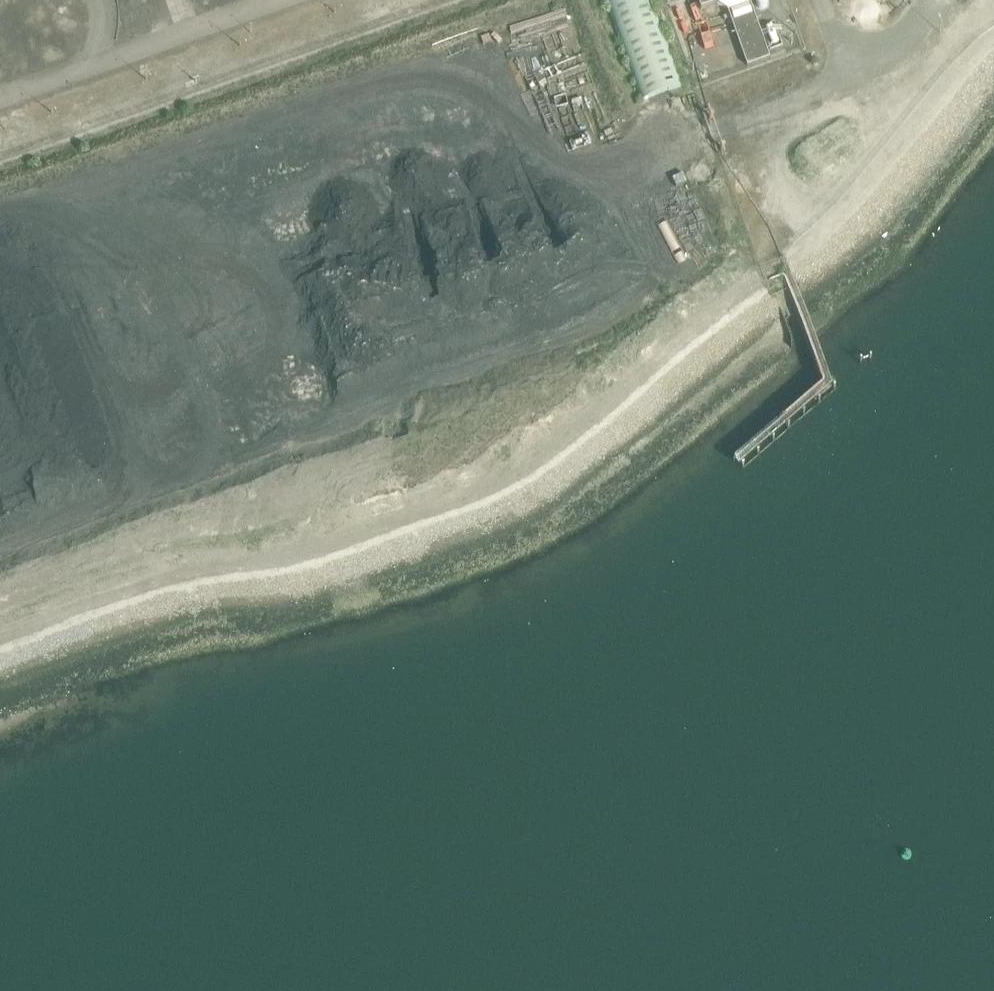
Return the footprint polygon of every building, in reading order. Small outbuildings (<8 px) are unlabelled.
[(651,0),(604,0),(640,101),(681,86),(651,0)] [(700,9),(715,4),(726,10),(745,66),(767,58),(748,2),(749,0),(697,0),(700,9)]
